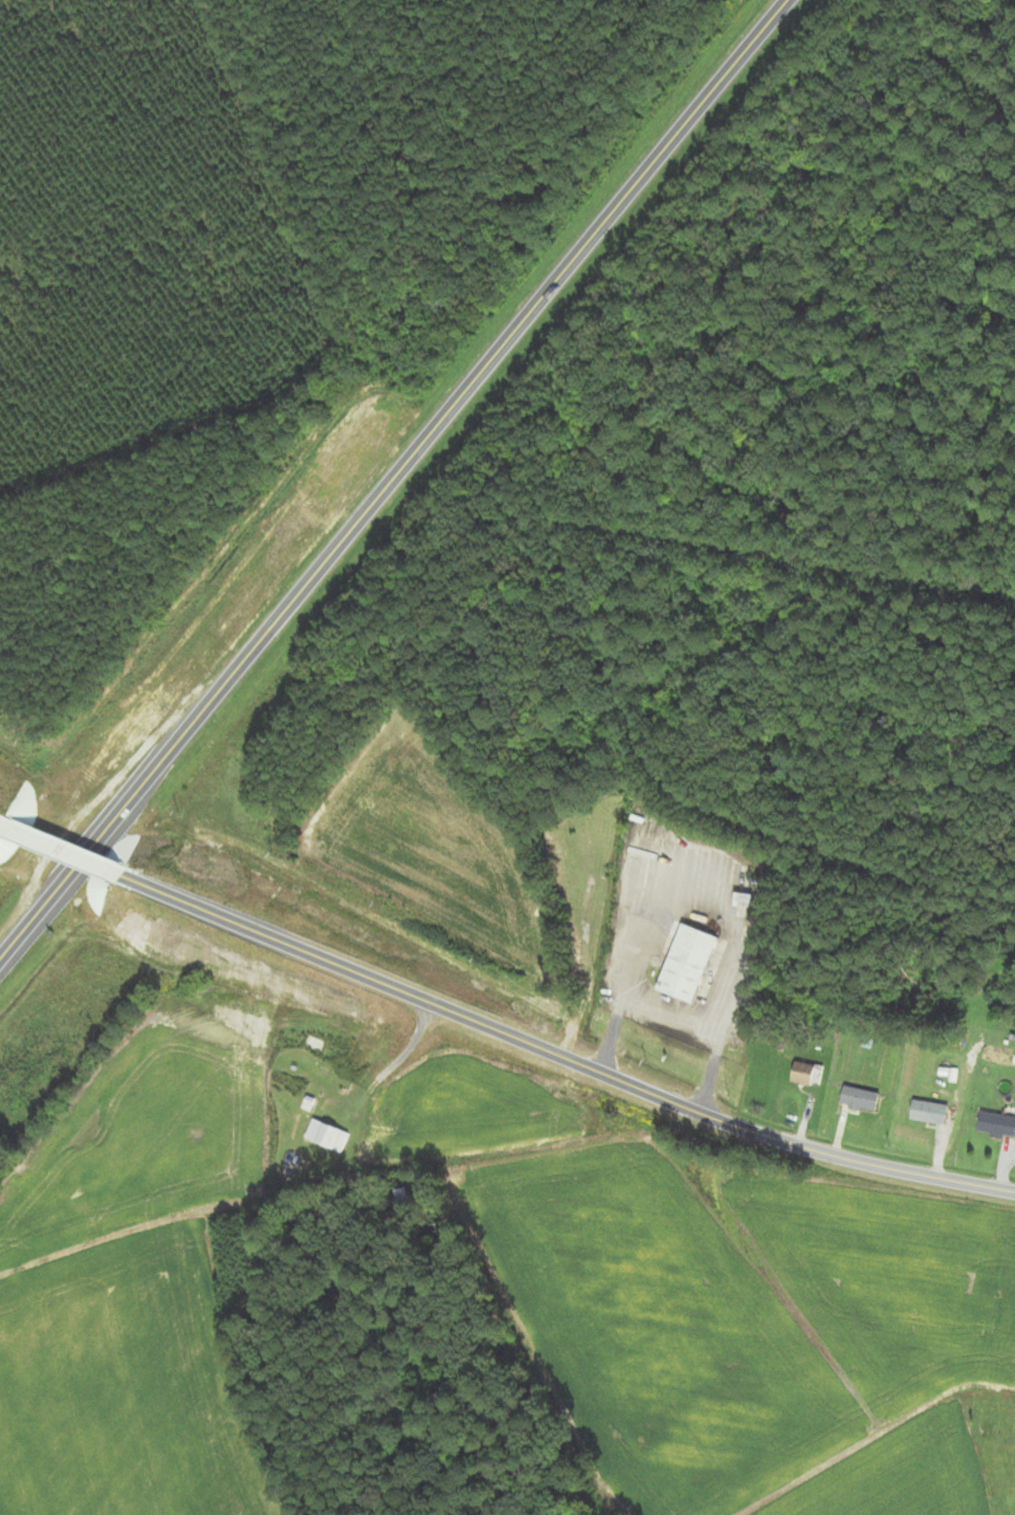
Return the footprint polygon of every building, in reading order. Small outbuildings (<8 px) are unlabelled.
[(722,939),(678,925),(657,992),(692,1003),(695,992),(705,995),(722,939)] [(810,1087),(816,1067),(794,1061),(789,1081),(810,1087)] [(839,1105),(873,1113),(878,1094),(843,1085),(839,1105)] [(908,1119),(944,1126),(947,1106),(912,1099),(908,1119)] [(979,1113),(976,1132),(1014,1137),(1014,1118),(979,1113)] [(345,1153),(353,1132),(315,1118),(307,1138),(345,1153)] [(285,1161),(303,1173),(310,1164),(291,1151),(285,1161)] [(402,1205),(414,1202),(410,1187),(398,1190),(402,1205)]
